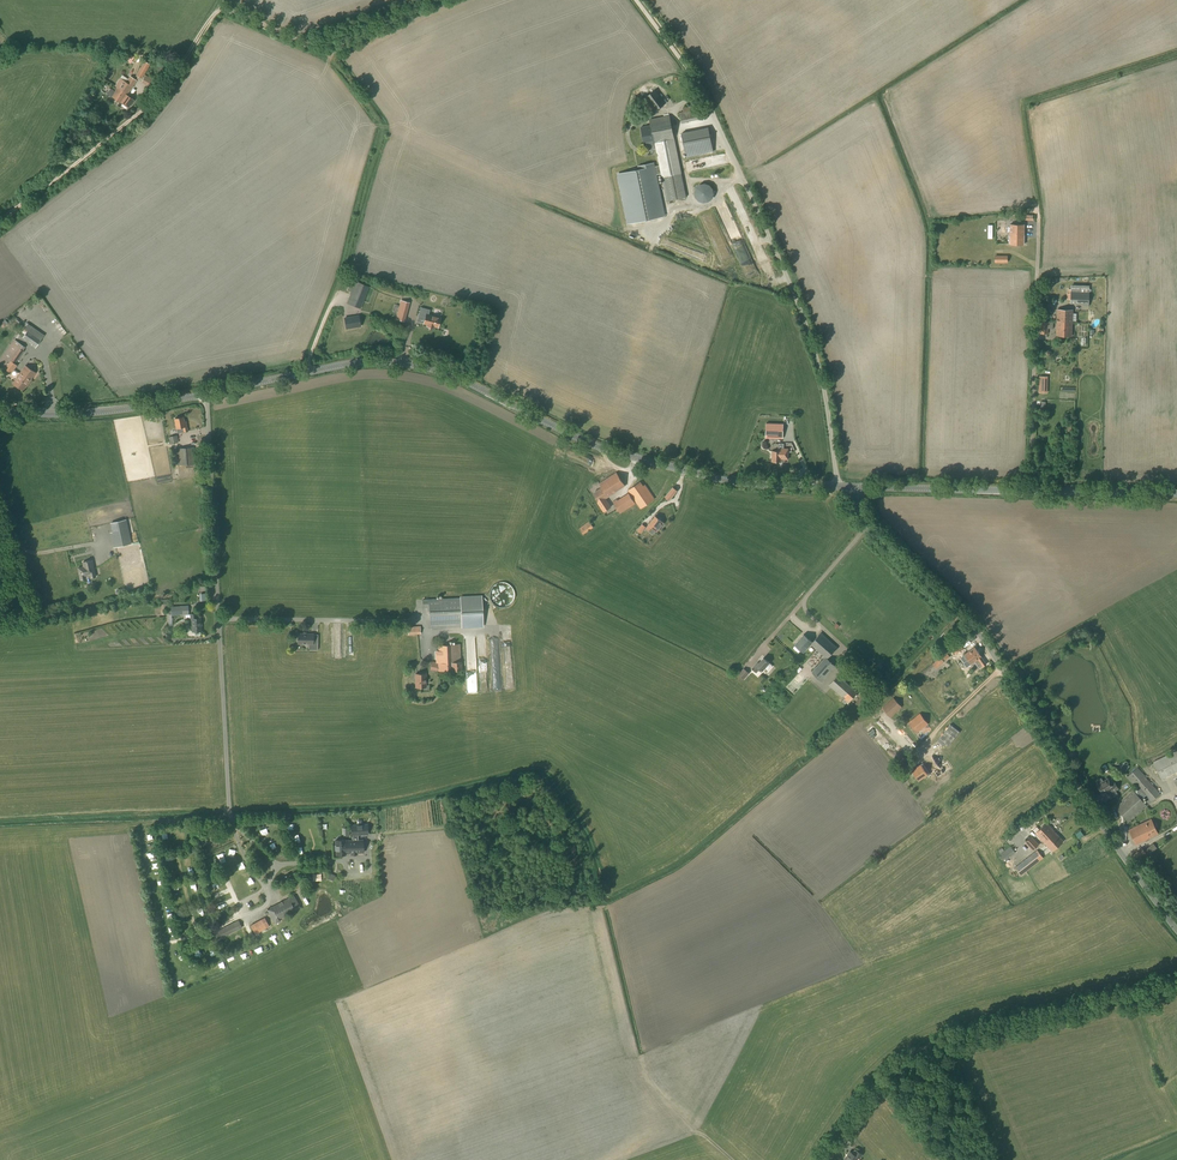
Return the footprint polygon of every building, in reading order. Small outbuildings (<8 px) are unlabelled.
[(142,79),(150,64),(144,61),(136,75),(137,76),(136,78),(137,79),(139,77),(142,79)] [(148,86),(152,79),(145,75),(141,82),(148,86)] [(115,86),(117,87),(127,94),(136,81),(130,76),(125,82),(120,78),(115,86)] [(127,95),(127,94),(117,87),(114,91),(110,88),(107,94),(119,102),(119,101),(129,108),(134,100),(127,95)] [(647,116),(666,103),(656,89),(637,103),(647,116)] [(674,138),(669,116),(650,120),(651,125),(641,127),(644,144),(655,142),(659,166),(661,174),(666,201),(687,198),(674,138)] [(686,157),(713,152),(708,128),(682,133),(686,157)] [(663,216),(655,175),(661,174),(659,166),(653,167),(653,163),(636,167),(637,170),(618,174),(628,223),(663,216)] [(695,191),(695,193),(695,194),(696,196),(696,197),(697,199),(698,200),(699,201),(700,201),(702,202),(703,202),(705,202),(706,202),(708,201),(709,201),(710,200),(711,199),(712,197),(713,196),(713,194),(713,193),(713,191),(713,190),(712,188),(711,187),(710,186),(709,185),(707,185),(706,184),(704,184),(703,184),(701,185),(700,185),(698,186),(697,187),(696,188),(696,190),(695,191)] [(1010,233),(1024,233),(1024,224),(1010,224),(1010,233)] [(1024,244),(1024,233),(1010,233),(1010,244),(1024,244)] [(352,295),(348,304),(360,309),(369,287),(355,281),(353,287),(349,285),(347,290),(351,292),(350,294),(352,295)] [(1089,307),(1090,286),(1070,286),(1070,304),(1083,304),(1083,306),(1089,307)] [(406,312),(409,302),(401,300),(399,310),(406,312)] [(421,307),(418,316),(425,318),(423,322),(423,323),(428,325),(427,326),(433,327),(433,326),(438,328),(441,317),(429,313),(430,310),(421,307)] [(1056,322),(1072,322),(1072,310),(1057,309),(1056,322)] [(346,329),(351,328),(351,327),(360,325),(358,316),(344,318),(346,329)] [(1072,336),(1072,322),(1056,322),(1056,335),(1072,336)] [(35,348),(41,340),(28,330),(22,338),(31,344),(31,345),(35,348)] [(4,355),(0,360),(0,365),(11,373),(14,369),(17,365),(15,363),(23,351),(25,347),(16,341),(14,340),(4,355)] [(22,390),(36,372),(26,365),(13,383),(22,390)] [(1048,377),(1039,376),(1039,392),(1047,392),(1048,377)] [(184,421),(183,417),(174,419),(176,428),(177,433),(188,431),(186,421),(184,421)] [(783,439),(783,423),(766,423),(765,438),(783,439)] [(169,444),(178,442),(177,435),(168,437),(169,444)] [(192,447),(192,442),(183,443),(184,448),(176,448),(177,465),(195,464),(194,447),(192,447)] [(788,459),(788,449),(778,448),(778,451),(772,451),(771,461),(781,462),(781,459),(788,459)] [(605,498),(605,499),(625,486),(616,472),(599,484),(602,488),(593,493),(599,502),(605,498)] [(643,486),(640,481),(628,490),(640,509),(655,499),(645,484),(643,486)] [(670,501),(678,491),(673,487),(665,497),(670,501)] [(611,507),(605,499),(605,498),(599,502),(598,503),(604,512),(611,507)] [(625,510),(618,500),(617,499),(612,502),(614,505),(620,513),(625,510)] [(657,531),(664,523),(655,516),(646,528),(650,531),(652,527),(657,531)] [(115,547),(129,544),(124,521),(110,524),(115,547)] [(584,535),(594,527),(589,521),(578,529),(584,535)] [(641,533),(646,527),(642,524),(637,530),(641,533)] [(94,577),(91,561),(81,563),(82,567),(77,568),(79,580),(84,579),(84,576),(88,575),(89,578),(94,577)] [(460,596),(460,597),(422,599),(422,608),(429,608),(429,620),(430,628),(461,626),(461,628),(476,627),(483,627),(482,595),(469,596),(460,596)] [(189,614),(188,605),(171,606),(171,607),(167,608),(168,614),(171,614),(171,615),(172,615),(172,617),(176,617),(176,615),(189,614)] [(196,618),(196,613),(190,614),(191,619),(192,632),(193,632),(193,635),(194,636),(200,636),(201,634),(200,631),(201,631),(200,618),(196,618)] [(408,635),(421,634),(420,626),(408,627),(408,635)] [(837,647),(821,633),(812,642),(803,634),(794,645),(803,653),(810,645),(825,657),(811,672),(822,682),(836,666),(827,658),(837,647)] [(317,650),(317,644),(317,642),(313,642),(313,634),(298,634),(297,644),(312,644),(312,650),(317,650)] [(955,654),(963,649),(956,638),(948,644),(955,654)] [(477,640),(468,641),(468,678),(478,678),(477,640)] [(460,662),(460,644),(438,645),(439,663),(438,663),(439,671),(462,670),(462,662),(460,662)] [(986,664),(981,657),(974,647),(964,654),(968,660),(965,663),(967,667),(978,659),(983,667),(986,664)] [(936,669),(944,662),(941,657),(923,671),(924,674),(934,666),(936,669)] [(772,665),(769,663),(763,658),(757,665),(756,664),(752,669),(756,672),(759,669),(761,671),(764,668),(767,670),(769,670),(772,667),(772,665)] [(744,680),(750,673),(744,668),(738,674),(744,680)] [(416,687),(426,687),(425,673),(415,674),(416,687)] [(848,703),(857,692),(838,675),(828,685),(844,699),(842,702),(845,705),(847,702),(848,703)] [(869,700),(862,694),(845,713),(851,718),(856,712),(857,713),(869,700)] [(890,718),(902,707),(893,698),(882,708),(890,718)] [(916,734),(928,724),(919,713),(914,718),(908,722),(916,734)] [(925,761),(912,770),(918,781),(927,775),(928,776),(934,772),(937,777),(944,773),(931,756),(925,760),(925,761)] [(1159,769),(1163,779),(1176,774),(1176,761),(1159,769)] [(1126,771),(1129,766),(1124,763),(1121,768),(1126,771)] [(1149,804),(1161,794),(1145,776),(1145,775),(1137,767),(1126,777),(1138,790),(1137,791),(1149,804)] [(1103,782),(1101,778),(1096,781),(1098,785),(1097,786),(1102,794),(1110,789),(1112,792),(1118,788),(1114,782),(1111,784),(1108,779),(1103,782)] [(1128,823),(1147,806),(1133,791),(1115,807),(1128,823)] [(1135,845),(1158,834),(1151,819),(1128,830),(1135,845)] [(1043,842),(1055,832),(1046,822),(1035,833),(1043,842)] [(358,835),(368,834),(367,824),(351,825),(351,835),(352,835),(352,840),(345,841),(345,839),(336,840),(336,845),(335,845),(335,850),(336,850),(336,855),(346,854),(346,853),(364,852),(363,840),(358,840),(358,835)] [(1055,832),(1043,842),(1052,851),(1063,841),(1055,832)] [(1033,850),(1038,845),(1031,837),(1025,842),(1033,850)] [(1148,856),(1157,848),(1153,843),(1144,851),(1141,848),(1131,856),(1137,864),(1148,856)] [(1004,862),(1016,852),(1010,846),(1005,850),(1003,847),(999,851),(1002,855),(1000,857),(1004,862)] [(1021,876),(1044,858),(1037,850),(1015,867),(1021,876)] [(280,881),(273,885),(276,889),(283,885),(280,881)] [(275,924),(280,922),(279,919),(301,908),(293,895),(267,909),(275,924)] [(255,934),(269,926),(264,917),(250,925),(255,934)] [(214,941),(242,927),(238,920),(210,934),(214,941)] [(850,1151),(844,1159),(857,1159),(859,1157),(860,1158),(863,1154),(860,1152),(858,1156),(850,1151)]
